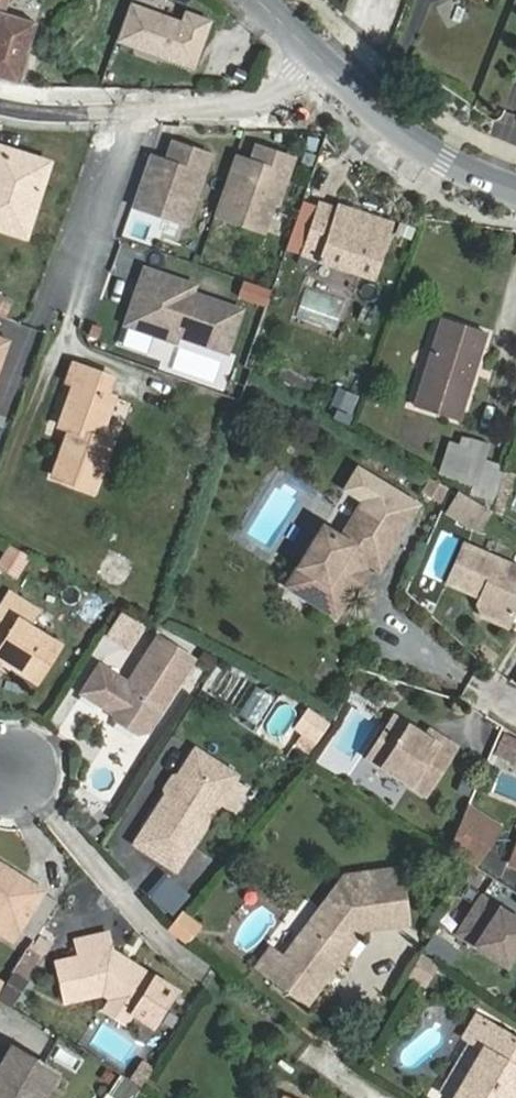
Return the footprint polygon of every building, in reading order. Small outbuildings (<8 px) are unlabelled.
[(35,23),(0,12),(0,79),(17,84),(35,23)] [(132,206),(187,224),(211,154),(174,141),(167,161),(164,168),(147,162),(132,206)] [(232,166),(215,214),(268,233),(278,204),(283,206),(299,159),(262,146),(256,162),(252,173),(232,166)] [(25,237),(49,164),(0,148),(0,229),(25,237)] [(164,168),(167,161),(150,155),(147,162),(164,168)] [(256,162),(236,155),(232,166),(252,173),(256,162)] [(319,202),(303,251),(319,257),(317,264),(375,282),(394,223),(338,204),(336,208),(319,202)] [(161,274),(146,269),(140,284),(156,290),(161,274)] [(192,294),(194,286),(161,274),(156,290),(140,284),(127,324),(175,341),(178,335),(227,352),(241,311),(192,294)] [(244,280),(239,295),(265,304),(270,289),(244,280)] [(0,296),(0,314),(3,316),(10,301),(0,296)] [(459,418),(485,336),(443,322),(418,404),(459,418)] [(92,347),(105,352),(108,344),(98,340),(102,327),(92,324),(87,337),(92,347)] [(75,384),(60,425),(71,429),(54,476),(94,491),(112,443),(99,439),(114,397),(108,395),(114,379),(74,365),(68,381),(75,384)] [(284,365),(277,377),(301,392),(308,381),(284,365)] [(336,407),(350,413),(358,395),(344,389),(336,407)] [(450,444),(445,459),(482,471),(487,455),(450,444)] [(482,471),(445,459),(440,477),(477,488),(482,471)] [(505,471),(492,512),(502,516),(515,473),(505,471)] [(431,479),(423,493),(440,502),(448,488),(431,479)] [(457,493),(447,510),(476,527),(486,511),(457,493)] [(323,528),(288,587),(337,616),(369,562),(380,542),(391,549),(406,523),(368,501),(344,541),(323,528)] [(380,568),(391,549),(380,542),(369,562),(380,568)] [(513,619),(515,611),(515,566),(464,544),(447,583),(481,597),(479,604),(513,619)] [(11,546),(0,563),(0,567),(17,577),(29,557),(11,546)] [(37,682),(60,645),(28,626),(38,611),(10,594),(0,610),(0,658),(37,682)] [(484,616),(509,627),(513,619),(479,604),(484,616)] [(144,629),(122,615),(108,637),(129,651),(144,629)] [(151,653),(130,685),(101,667),(83,694),(99,704),(101,702),(114,711),(116,720),(137,734),(149,732),(186,676),(151,653)] [(205,653),(199,662),(212,670),(218,661),(205,653)] [(237,716),(258,728),(276,697),(255,685),(237,716)] [(302,727),(318,739),(330,724),(314,711),(302,727)] [(438,746),(427,738),(396,718),(368,759),(426,797),(458,749),(443,739),(438,746)] [(443,739),(431,732),(427,738),(438,746),(443,739)] [(496,752),(515,761),(515,760),(515,739),(504,733),(496,752)] [(237,777),(196,751),(178,780),(169,793),(136,845),(177,871),(237,777)] [(174,778),(166,791),(169,793),(178,780),(174,778)] [(461,823),(489,841),(498,827),(468,808),(461,823)] [(489,841),(461,823),(449,852),(474,867),(489,841)] [(13,942),(45,892),(0,863),(0,934),(13,942)] [(267,977),(307,1008),(360,938),(378,915),(405,911),(401,884),(420,882),(418,867),(345,876),(282,958),(267,977)] [(420,882),(401,884),(405,911),(424,909),(420,882)] [(459,934),(507,964),(515,950),(515,919),(482,898),(459,934)] [(200,927),(183,913),(169,931),(186,944),(200,927)] [(80,958),(56,963),(66,1004),(104,995),(111,1000),(134,1014),(154,1026),(176,990),(112,951),(108,934),(76,942),(80,958)] [(440,938),(431,951),(447,963),(457,949),(440,938)] [(418,951),(399,940),(390,954),(409,965),(418,951)] [(254,967),(267,977),(282,958),(269,947),(254,967)] [(13,973),(24,981),(39,957),(28,949),(13,973)] [(439,967),(424,958),(413,977),(427,986),(439,967)] [(0,993),(15,1003),(27,983),(24,981),(13,973),(0,993)] [(111,1000),(104,1011),(127,1025),(134,1014),(111,1000)] [(483,1053),(456,1097),(515,1097),(515,1096),(515,1041),(477,1018),(463,1041),(483,1053)] [(10,1046),(0,1064),(0,1097),(39,1097),(54,1071),(10,1046)] [(129,1081),(141,1088),(154,1068),(142,1061),(129,1081)] [(103,1097),(129,1097),(136,1087),(119,1076),(103,1097)]
